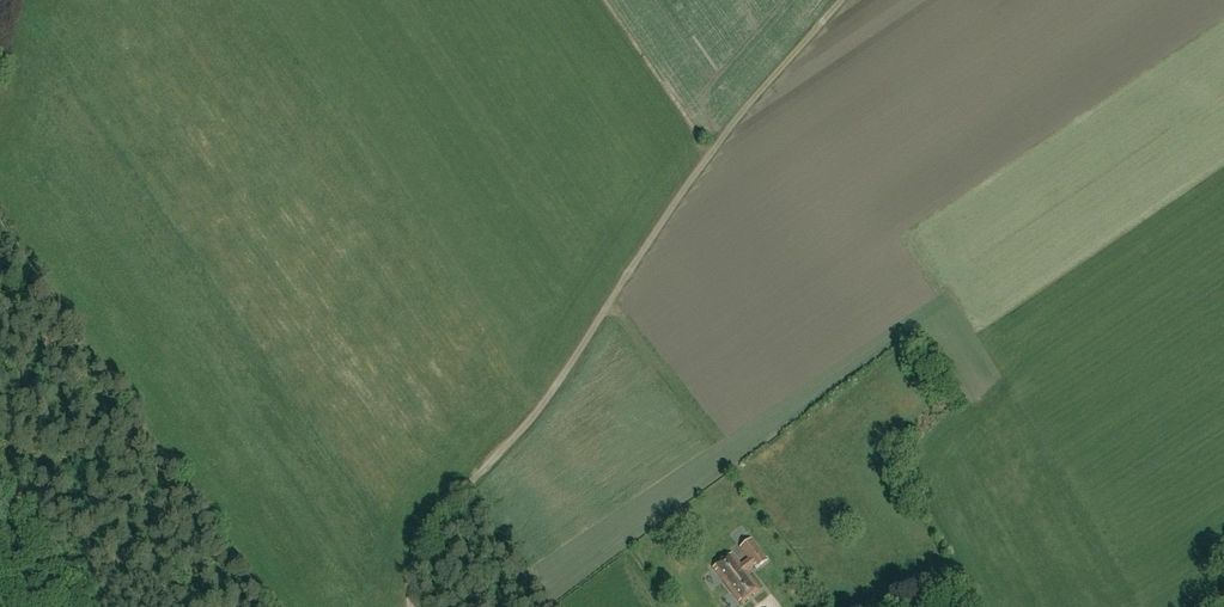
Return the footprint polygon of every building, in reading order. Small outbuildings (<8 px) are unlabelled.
[(741,565),(746,570),(754,564),(757,568),(767,560),(751,538),(740,547),(749,559),(741,565)] [(748,599),(747,598),(753,593),(754,594),(760,589),(745,571),(746,570),(741,565),(732,553),(713,567),(742,604),(748,599)]
